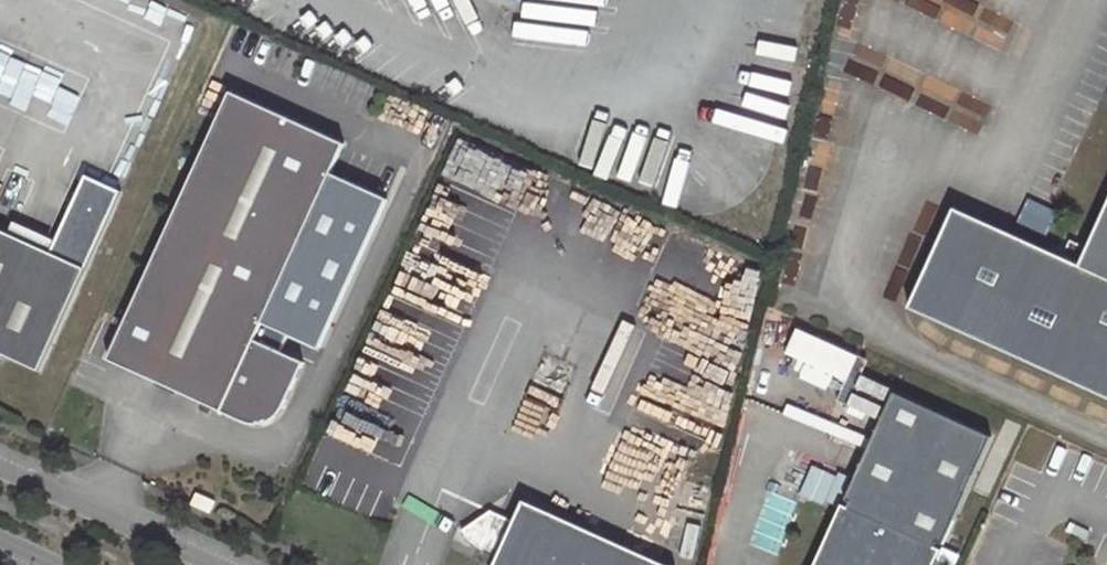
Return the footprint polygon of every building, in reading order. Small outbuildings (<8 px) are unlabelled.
[(231,92),(110,358),(253,424),(261,425),(268,423),(273,420),(279,414),(304,362),(255,338),(344,144),(231,92)] [(41,369),(87,269),(123,191),(88,175),(52,252),(0,229),(0,351),(41,369)] [(910,304),(1106,393),(1106,202),(1089,243),(1072,235),(1064,252),(955,203),(910,304)] [(801,325),(789,352),(810,362),(810,364),(850,382),(863,353),(801,325)] [(995,434),(897,389),(847,497),(852,499),(850,504),(845,502),(816,564),(935,564),(943,547),(938,545),(940,540),(945,542),(995,434)] [(549,510),(524,499),(515,519),(540,531),(549,510)] [(485,549),(498,556),(494,564),(671,564),(549,510),(540,531),(515,519),(491,509),(462,529),(465,535),(471,541),(478,546),(485,549)]
